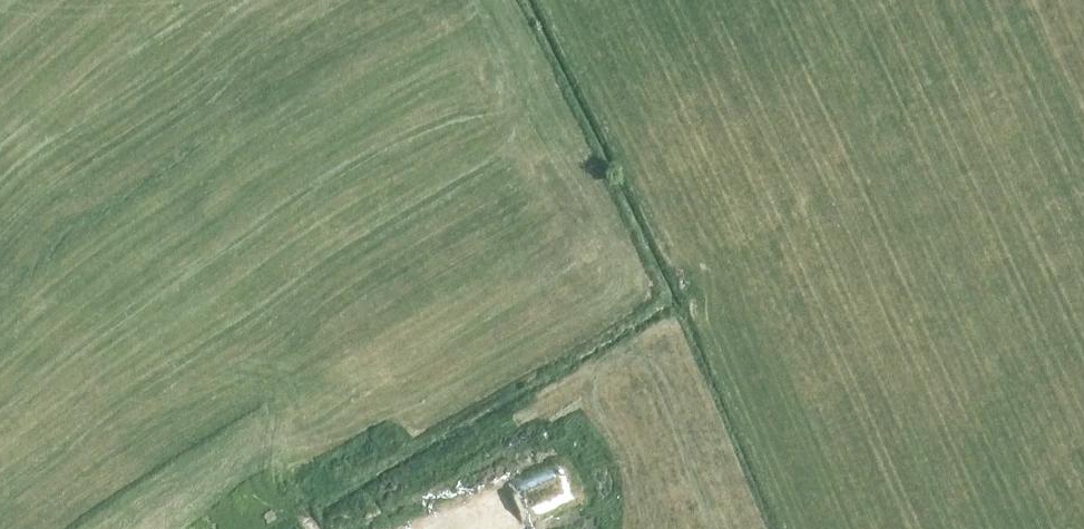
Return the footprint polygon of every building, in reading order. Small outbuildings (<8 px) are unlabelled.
[(567,470),(535,486),(544,506),(576,490),(567,470)] [(448,507),(452,518),(472,511),(468,500),(448,507)]
